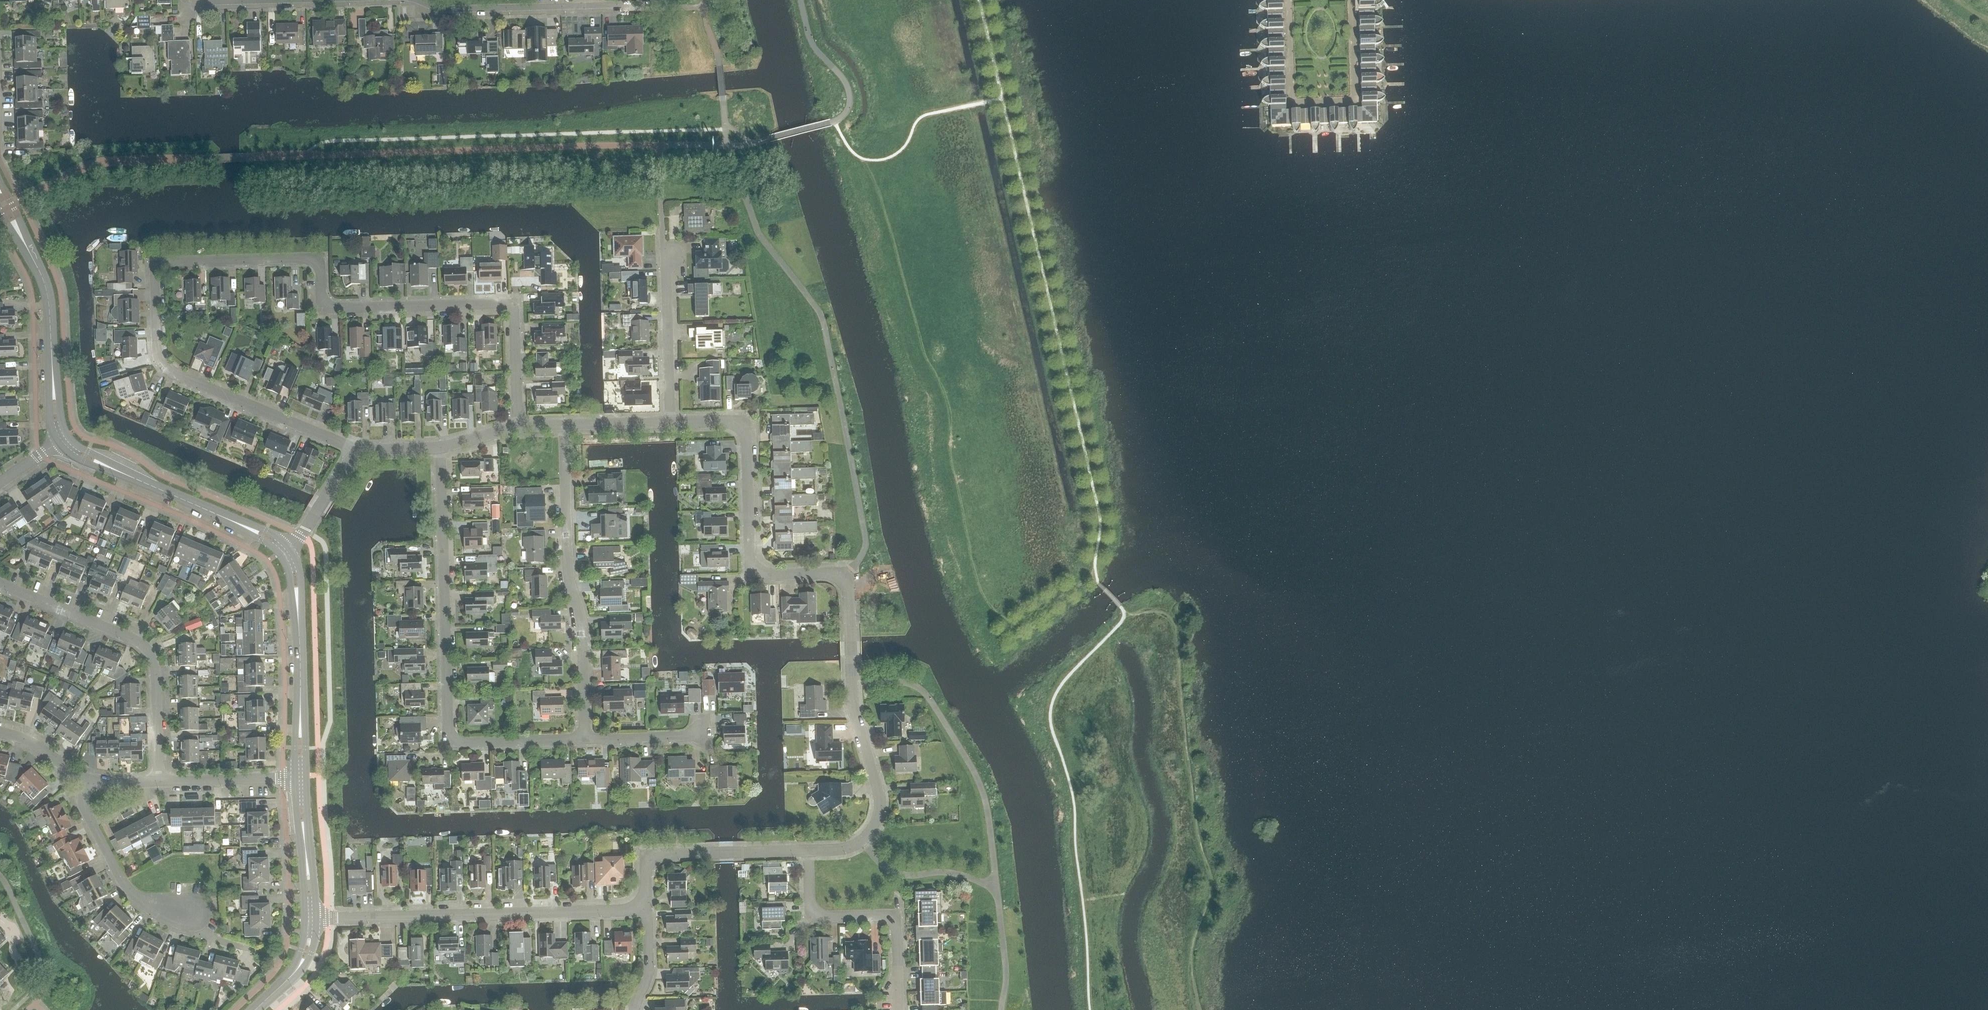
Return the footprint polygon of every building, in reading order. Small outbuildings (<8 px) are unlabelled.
[(98,5),(97,0),(91,0),(91,6),(93,6),(93,11),(100,11),(100,5),(98,5)] [(106,1),(110,1),(110,9),(128,8),(128,0),(106,0),(106,1)] [(1382,2),(1381,2),(1380,1),(1379,0),(1358,0),(1358,18),(1374,17),(1373,7),(1375,7),(1376,6),(1377,6),(1378,6),(1379,5),(1380,4),(1381,3),(1382,2)] [(1259,5),(1258,6),(1259,7),(1260,8),(1261,8),(1262,9),(1263,10),(1265,10),(1266,10),(1267,10),(1267,21),(1283,20),(1282,1),(1267,2),(1265,2),(1264,2),(1263,2),(1262,3),(1261,3),(1260,4),(1260,5),(1259,5)] [(137,27),(150,27),(150,16),(137,16),(137,27)] [(1381,22),(1382,21),(1382,20),(1381,20),(1380,19),(1379,19),(1378,18),(1377,18),(1376,17),(1375,17),(1374,17),(1358,18),(1359,37),(1374,36),(1374,26),(1375,26),(1376,25),(1378,25),(1379,25),(1380,24),(1381,23),(1381,22)] [(366,19),(358,19),(359,38),(366,38),(366,49),(371,49),(371,61),(388,60),(388,54),(392,54),(392,35),(388,35),(387,30),(366,31),(366,19)] [(345,22),(344,22),(334,22),(334,20),(326,20),(326,22),(313,22),(314,44),(325,44),(325,41),(337,41),(337,34),(345,34),(345,22)] [(1260,24),(1259,25),(1260,26),(1260,27),(1262,27),(1263,28),(1264,29),(1265,29),(1267,29),(1268,29),(1268,40),(1284,40),(1283,20),(1267,21),(1265,21),(1264,21),(1263,22),(1262,22),(1261,23),(1260,24)] [(260,22),(247,23),(247,39),(233,40),(233,50),(241,50),(241,52),(261,52),(260,22)] [(180,75),(191,75),(190,41),(174,41),(173,25),(161,25),(162,42),(168,42),(168,61),(171,61),(171,71),(170,71),(171,76),(180,76),(180,75)] [(297,28),(297,25),(277,25),(277,43),(297,42),(297,46),(304,46),(303,28),(297,28)] [(609,38),(603,38),(603,50),(616,50),(616,45),(628,44),(628,54),(641,54),(641,44),(642,44),(641,27),(608,28),(609,38)] [(585,39),(569,39),(569,55),(594,54),(593,42),(601,42),(600,28),(585,29),(585,39)] [(557,30),(503,31),(504,58),(504,48),(528,47),(528,60),(546,60),(545,47),(558,47),(557,30)] [(13,32),(13,38),(13,39),(16,39),(16,50),(36,50),(36,38),(41,38),(40,31),(13,32)] [(435,35),(434,35),(410,36),(411,45),(415,45),(416,56),(436,56),(436,53),(443,53),(442,33),(435,33),(435,35)] [(498,42),(495,42),(486,42),(482,39),(482,35),(480,33),(458,34),(458,48),(467,48),(467,53),(482,52),(482,57),(487,57),(487,72),(498,72),(498,57),(498,42)] [(1375,55),(1375,45),(1376,45),(1377,44),(1378,44),(1379,43),(1380,43),(1381,42),(1382,41),(1383,40),(1382,39),(1381,39),(1380,38),(1380,37),(1379,37),(1377,36),(1376,36),(1374,36),(1359,37),(1359,56),(1375,55)] [(227,49),(222,49),(222,40),(221,40),(221,41),(203,41),(203,42),(204,42),(204,53),(207,53),(207,59),(204,59),(204,67),(202,67),(203,73),(209,73),(209,71),(222,71),(222,65),(228,65),(227,49)] [(1260,43),(1260,44),(1260,45),(1261,46),(1262,47),(1263,47),(1264,47),(1265,48),(1267,48),(1268,48),(1268,58),(1268,59),(1284,59),(1284,40),(1268,40),(1267,40),(1265,40),(1264,40),(1263,41),(1262,42),(1261,42),(1260,43)] [(142,70),(154,70),(154,46),(132,47),(132,62),(130,62),(131,63),(131,73),(142,73),(142,70)] [(14,62),(14,69),(42,69),(41,61),(36,61),(36,50),(16,50),(16,62),(14,62)] [(1375,74),(1375,64),(1376,64),(1377,63),(1379,63),(1380,63),(1381,62),(1382,61),(1383,60),(1383,59),(1383,58),(1382,58),(1380,56),(1379,56),(1377,55),(1376,55),(1375,55),(1359,56),(1360,75),(1375,74)] [(1261,62),(1260,63),(1261,64),(1262,65),(1263,66),(1264,66),(1266,67),(1268,67),(1269,67),(1269,77),(1269,78),(1285,78),(1284,59),(1268,59),(1268,58),(1267,59),(1266,59),(1265,59),(1264,60),(1263,60),(1262,61),(1261,62)] [(15,79),(17,79),(17,90),(37,90),(37,78),(42,78),(42,71),(14,72),(15,79)] [(1383,80),(1384,78),(1383,77),(1382,76),(1381,76),(1380,75),(1379,75),(1378,74),(1377,74),(1375,74),(1360,75),(1360,94),(1376,93),(1376,83),(1377,83),(1378,82),(1379,82),(1380,82),(1381,81),(1382,80),(1383,80)] [(1261,81),(1261,82),(1262,83),(1263,84),(1264,85),(1265,85),(1266,85),(1267,86),(1268,86),(1269,86),(1270,96),(1270,97),(1285,97),(1285,78),(1269,78),(1269,77),(1268,78),(1266,78),(1265,78),(1264,79),(1263,80),(1262,80),(1261,81)] [(15,102),(15,109),(43,108),(43,101),(38,101),(37,90),(17,90),(18,102),(15,102)] [(1384,98),(1385,97),(1384,97),(1383,96),(1382,95),(1381,94),(1380,94),(1379,93),(1378,93),(1376,93),(1360,94),(1361,102),(1361,107),(1377,122),(1376,102),(1377,102),(1379,101),(1380,101),(1381,101),(1382,100),(1383,99),(1384,98)] [(1262,100),(1261,101),(1262,102),(1263,103),(1264,103),(1266,104),(1267,105),(1268,105),(1269,105),(1270,105),(1271,125),(1286,110),(1285,105),(1286,105),(1285,97),(1270,97),(1270,96),(1268,96),(1267,97),(1266,97),(1265,97),(1264,98),(1263,99),(1263,100),(1262,100)] [(1332,131),(1334,132),(1335,131),(1335,130),(1336,129),(1337,128),(1337,127),(1337,126),(1338,125),(1338,124),(1338,123),(1348,123),(1348,107),(1329,108),(1329,123),(1329,124),(1329,125),(1329,126),(1330,127),(1330,128),(1331,129),(1332,130),(1332,131)] [(1351,130),(1353,131),(1354,130),(1355,128),(1356,127),(1356,126),(1356,125),(1357,124),(1357,123),(1377,122),(1361,107),(1356,107),(1348,107),(1348,123),(1348,124),(1348,125),(1349,126),(1349,127),(1349,128),(1350,129),(1351,130)] [(1314,132),(1315,132),(1316,131),(1317,130),(1318,128),(1318,127),(1318,126),(1319,125),(1319,124),(1329,124),(1329,123),(1329,108),(1299,109),(1300,124),(1310,124),(1310,125),(1311,127),(1311,128),(1311,129),(1312,130),(1313,131),(1314,132)] [(1295,132),(1296,133),(1297,132),(1298,130),(1299,129),(1299,128),(1299,127),(1300,126),(1300,124),(1299,109),(1291,109),(1286,110),(1271,125),(1291,125),(1291,126),(1291,127),(1292,128),(1292,129),(1293,131),(1294,132),(1295,132)] [(15,112),(16,119),(18,119),(18,130),(38,130),(38,118),(43,118),(43,111),(15,112)] [(18,130),(19,142),(16,142),(17,149),(44,148),(44,141),(39,141),(38,130),(18,130)] [(685,233),(710,232),(709,218),(704,218),(704,205),(684,205),(685,233)] [(643,256),(642,237),(614,238),(615,257),(629,256),(629,268),(641,268),(641,256),(643,256)] [(437,239),(429,239),(429,250),(437,249),(437,239)] [(708,277),(708,269),(719,269),(719,273),(726,273),(729,270),(729,262),(726,259),(719,259),(718,240),(704,240),(705,249),(707,249),(707,252),(696,252),(696,268),(694,268),(694,277),(708,277)] [(507,260),(507,246),(492,247),(493,263),(479,263),(480,280),(501,280),(501,262),(500,263),(500,261),(507,260)] [(371,247),(361,247),(361,258),(371,258),(371,253),(371,247)] [(520,269),(520,270),(534,270),(541,276),(541,286),(556,285),(556,273),(551,273),(550,252),(534,253),(534,247),(519,247),(520,254),(524,254),(525,269),(520,269)] [(133,283),(132,273),(137,273),(136,252),(121,252),(121,268),(118,268),(118,273),(119,283),(133,283)] [(427,268),(439,268),(439,253),(424,254),(424,266),(416,266),(416,265),(414,265),(414,266),(411,266),(411,286),(428,286),(427,268)] [(458,285),(466,285),(466,272),(473,272),(473,258),(460,258),(461,268),(444,269),(445,285),(458,284),(458,285)] [(351,284),(355,284),(360,284),(360,283),(368,283),(368,264),(359,264),(359,267),(340,267),(341,277),(342,277),(342,278),(343,280),(343,281),(343,283),(344,284),(344,285),(345,287),(346,288),(351,284)] [(393,284),(405,284),(406,284),(405,264),(392,264),(392,267),(379,267),(380,287),(393,287),(393,284)] [(646,277),(639,278),(639,272),(621,272),(621,282),(628,282),(628,290),(631,290),(632,300),(639,300),(639,304),(647,304),(646,277)] [(287,299),(287,309),(299,309),(298,295),(291,295),(291,278),(275,278),(276,300),(287,299)] [(229,294),(228,279),(212,279),(213,301),(228,300),(228,306),(235,306),(235,294),(229,294)] [(254,303),(265,303),(265,286),(259,286),(258,279),(245,279),(246,299),(254,299),(254,303)] [(201,298),(200,281),(186,281),(187,303),(195,303),(196,310),(207,309),(207,298),(201,298)] [(713,284),(688,285),(688,296),(695,296),(695,317),(709,316),(708,296),(713,295),(713,284)] [(542,302),(534,302),(534,315),(554,314),(554,307),(564,307),(564,294),(548,294),(542,295),(542,302)] [(138,322),(137,301),(133,301),(133,295),(114,296),(115,308),(112,311),(112,316),(115,320),(120,320),(120,323),(138,322)] [(15,324),(15,311),(6,311),(6,309),(3,309),(3,303),(0,303),(0,325),(15,324)] [(641,322),(641,315),(623,315),(623,326),(632,326),(632,341),(648,341),(647,321),(641,322)] [(555,337),(565,337),(564,324),(548,324),(542,325),(542,332),(535,332),(535,345),(555,344),(555,337)] [(477,337),(477,351),(488,351),(496,351),(496,345),(495,325),(483,325),(483,337),(477,337)] [(402,351),(402,326),(401,326),(401,328),(383,328),(384,336),(378,336),(379,345),(384,345),(384,351),(396,350),(402,350),(402,351)] [(454,352),(466,352),(466,339),(459,339),(458,326),(444,327),(445,346),(454,345),(454,352)] [(226,327),(223,335),(229,337),(232,330),(226,327)] [(428,343),(427,327),(418,327),(418,329),(407,330),(407,348),(421,347),(421,354),(426,357),(433,357),(433,343),(428,343)] [(107,329),(96,329),(96,337),(107,337),(107,329)] [(332,343),(332,329),(318,330),(318,350),(327,350),(328,357),(339,356),(339,343),(332,343)] [(364,342),(363,329),(351,329),(351,349),(360,349),(360,358),(370,357),(370,342),(364,342)] [(713,346),(720,346),(720,331),(706,331),(706,329),(689,329),(689,337),(700,337),(700,348),(713,348),(713,346)] [(134,338),(134,330),(114,331),(115,344),(123,344),(123,359),(137,358),(137,338),(134,338)] [(16,355),(15,340),(4,341),(4,335),(0,335),(0,355),(16,355)] [(223,343),(210,338),(207,346),(200,343),(195,356),(207,361),(206,364),(213,367),(223,343)] [(632,358),(632,351),(619,352),(619,364),(628,364),(628,375),(649,374),(648,358),(632,358)] [(234,376),(247,381),(252,370),(258,373),(263,361),(256,358),(254,362),(232,353),(225,371),(234,374),(234,376)] [(548,353),(536,353),(536,359),(537,359),(537,364),(536,364),(536,377),(556,376),(556,375),(556,372),(560,372),(562,370),(561,365),(560,363),(544,363),(544,359),(548,359),(548,353)] [(701,401),(719,401),(718,361),(707,362),(707,369),(700,369),(701,401)] [(117,364),(105,367),(108,378),(120,375),(117,364)] [(16,384),(16,370),(5,371),(5,365),(0,365),(0,385),(16,384)] [(266,389),(280,395),(283,387),(290,390),(292,384),(298,371),(286,366),(285,367),(283,366),(281,366),(279,366),(277,367),(276,369),(275,371),(274,371),(273,372),(268,369),(268,368),(263,379),(264,380),(264,379),(269,381),(266,389)] [(147,409),(153,395),(154,393),(148,391),(147,385),(146,385),(142,374),(114,382),(114,383),(115,382),(118,392),(119,394),(120,396),(122,398),(123,399),(125,400),(128,400),(130,400),(137,397),(143,399),(140,406),(147,409)] [(734,376),(726,376),(726,390),(734,390),(734,400),(750,400),(750,401),(750,393),(752,393),(756,391),(759,386),(758,382),(756,377),(752,375),(747,375),(743,378),(740,382),(740,385),(734,385),(734,376)] [(635,388),(635,381),(621,381),(621,388),(626,388),(626,405),(650,404),(649,387),(635,388)] [(553,390),(536,391),(537,405),(557,404),(557,395),(565,394),(564,383),(552,383),(553,390)] [(323,403),(331,406),(333,400),(333,393),(319,388),(317,394),(307,390),(301,403),(320,411),(323,403)] [(409,404),(401,404),(402,423),(415,422),(415,414),(421,414),(421,409),(421,396),(421,388),(415,388),(413,388),(413,393),(413,396),(408,396),(409,404)] [(497,411),(496,392),(482,393),(482,389),(475,389),(476,403),(482,403),(482,412),(497,411)] [(190,400),(170,392),(164,406),(157,403),(152,416),(163,421),(168,409),(183,415),(190,400)] [(348,423),(362,422),(362,406),(369,406),(369,393),(357,393),(357,402),(347,402),(348,423)] [(447,406),(447,393),(429,393),(427,396),(427,422),(441,421),(441,406),(447,406)] [(468,406),(474,406),(474,394),(462,394),(463,400),(453,400),(454,419),(468,419),(468,406)] [(17,414),(17,400),(6,401),(5,395),(0,395),(0,415),(17,414)] [(375,405),(375,423),(390,423),(389,414),(395,413),(395,399),(389,400),(389,404),(375,405)] [(223,418),(225,414),(210,408),(208,412),(201,409),(196,422),(208,427),(207,429),(209,434),(211,435),(210,438),(220,443),(229,420),(223,418)] [(771,415),(771,435),(771,442),(790,442),(790,426),(814,425),(814,414),(771,415)] [(152,418),(149,425),(155,428),(158,421),(152,418)] [(251,445),(258,428),(239,420),(237,424),(232,421),(224,439),(235,443),(237,439),(251,445)] [(18,444),(18,430),(9,431),(9,429),(6,429),(6,422),(0,423),(0,445),(18,444)] [(286,453),(291,441),(283,438),(282,439),(270,434),(265,447),(272,450),(272,452),(274,456),(278,458),(275,464),(287,469),(292,456),(286,453)] [(812,441),(790,442),(771,442),(772,469),(791,469),(790,453),(812,452),(812,441)] [(721,454),(721,448),(721,447),(707,447),(707,455),(703,455),(704,471),(725,470),(725,454),(721,454)] [(312,472),(318,474),(323,463),(316,461),(320,453),(307,448),(304,455),(298,452),(295,459),(291,470),(301,474),(303,468),(312,472)] [(493,459),(484,459),(484,462),(480,462),(462,462),(462,477),(480,476),(480,470),(484,470),(484,472),(494,472),(493,459)] [(815,468),(791,469),(772,469),(773,496),(791,496),(791,480),(816,479),(815,468)] [(591,487),(591,493),(591,504),(617,503),(617,494),(622,494),(622,474),(603,474),(603,482),(602,482),(602,484),(599,487),(591,487)] [(62,479),(58,481),(53,485),(47,476),(39,482),(50,499),(58,493),(65,502),(64,503),(65,503),(73,483),(62,479)] [(712,488),(711,481),(696,482),(697,496),(706,495),(706,502),(726,502),(726,488),(712,488)] [(39,482),(30,488),(41,505),(50,499),(39,482)] [(30,506),(25,509),(32,520),(37,516),(33,510),(41,505),(30,488),(22,494),(30,506)] [(471,495),(463,495),(463,509),(484,509),(483,499),(493,499),(493,488),(479,489),(471,489),(471,495)] [(542,488),(517,489),(517,505),(526,505),(526,512),(516,513),(517,528),(534,527),(534,521),(545,521),(544,495),(542,495),(542,488)] [(88,517),(96,499),(86,494),(80,507),(75,504),(70,516),(80,521),(83,515),(88,517)] [(773,496),(774,523),(792,523),(792,507),(816,506),(816,495),(791,496),(773,496)] [(96,499),(88,517),(94,519),(92,525),(102,530),(107,518),(101,515),(106,503),(96,499)] [(12,500),(3,506),(14,523),(23,517),(27,523),(32,520),(25,509),(20,512),(12,500)] [(0,509),(0,520),(6,529),(14,523),(3,506),(0,509)] [(123,531),(130,513),(120,509),(115,521),(109,519),(104,531),(121,537),(123,531)] [(727,535),(726,521),(726,519),(711,519),(711,512),(695,513),(696,524),(704,524),(704,536),(727,535)] [(59,513),(54,516),(58,522),(63,518),(59,513)] [(141,517),(130,513),(123,531),(129,533),(126,540),(137,544),(141,532),(136,530),(141,517)] [(592,525),(592,534),(602,534),(602,538),(619,538),(619,515),(601,515),(602,524),(592,525)] [(34,522),(30,525),(35,533),(39,530),(34,522)] [(774,523),(774,549),(774,551),(793,550),(792,534),(817,533),(817,522),(792,523),(774,523)] [(157,545),(165,527),(154,523),(149,535),(144,533),(139,545),(149,549),(152,543),(157,545)] [(482,532),(488,531),(488,523),(472,523),(473,529),(464,529),(464,549),(472,549),(472,548),(483,547),(482,532)] [(165,527),(157,545),(163,548),(161,554),(171,558),(176,546),(170,544),(175,532),(165,527)] [(543,538),(545,538),(545,531),(531,531),(531,538),(524,538),(524,549),(527,548),(527,562),(544,562),(543,538)] [(27,541),(24,537),(19,540),(22,545),(27,541)] [(37,538),(22,548),(31,553),(27,563),(37,567),(47,544),(39,541),(37,538)] [(178,564),(182,566),(192,542),(182,538),(175,556),(181,558),(178,564)] [(189,562),(195,564),(203,546),(192,542),(182,566),(187,568),(189,562)] [(47,544),(37,567),(48,572),(52,561),(57,563),(64,547),(56,544),(55,547),(47,544)] [(728,567),(727,552),(715,552),(715,545),(696,546),(696,557),(707,556),(708,567),(728,567)] [(199,573),(203,575),(213,550),(203,546),(195,564),(201,567),(199,573)] [(64,547),(57,563),(62,565),(58,576),(68,580),(78,557),(71,554),(73,551),(64,547)] [(620,553),(620,547),(593,548),(593,568),(601,568),(601,570),(606,570),(606,568),(612,568),(610,576),(613,575),(627,573),(626,563),(613,561),(613,554),(620,553)] [(406,549),(391,549),(385,550),(385,564),(400,563),(401,572),(422,571),(421,556),(406,556),(406,549)] [(216,573),(216,571),(223,555),(213,550),(203,575),(207,576),(210,570),(216,573)] [(134,553),(131,559),(137,562),(141,554),(135,551),(134,553)] [(217,581),(219,585),(241,570),(235,561),(233,562),(230,557),(229,557),(223,555),(216,571),(218,572),(222,578),(217,581)] [(483,564),(465,564),(465,579),(487,579),(487,573),(497,573),(496,555),(482,556),(483,564)] [(78,557),(68,580),(79,584),(83,573),(84,574),(87,572),(89,573),(93,563),(95,559),(88,556),(86,561),(78,557)] [(136,564),(131,561),(128,569),(134,571),(136,564)] [(89,573),(88,575),(93,577),(89,588),(99,593),(106,577),(108,571),(109,569),(93,563),(89,573)] [(122,565),(118,574),(124,576),(127,567),(122,565)] [(160,565),(157,570),(164,574),(167,568),(160,565)] [(228,585),(231,590),(247,579),(241,570),(219,585),(222,589),(228,585)] [(532,599),(547,598),(546,576),(537,577),(537,570),(525,570),(525,582),(532,582),(532,599)] [(106,577),(99,593),(110,597),(116,581),(118,576),(117,574),(108,571),(106,577)] [(170,577),(165,574),(157,589),(162,591),(169,579),(170,577)] [(728,582),(699,583),(698,575),(680,575),(680,585),(694,592),(708,592),(708,599),(710,599),(710,612),(727,612),(727,603),(725,603),(725,591),(728,591),(728,582)] [(647,578),(631,579),(631,587),(648,587),(647,578)] [(229,599),(232,603),(254,588),(247,579),(231,590),(235,596),(229,599)] [(126,585),(120,601),(130,605),(137,589),(139,584),(131,581),(128,586),(126,585)] [(200,581),(198,586),(202,591),(202,590),(206,584),(200,581)] [(406,609),(423,608),(422,588),(410,588),(410,581),(396,582),(396,589),(399,589),(399,593),(405,593),(406,609)] [(603,589),(601,589),(601,599),(599,601),(601,603),(601,606),(609,606),(609,613),(629,612),(628,605),(621,605),(621,599),(622,597),(621,595),(620,589),(624,589),(624,581),(603,582),(603,589)] [(137,589),(130,605),(140,610),(147,594),(150,586),(140,582),(139,584),(137,589)] [(244,609),(244,611),(262,610),(262,608),(262,604),(258,599),(260,598),(254,588),(232,603),(235,607),(240,603),(244,609)] [(475,599),(466,599),(466,613),(486,613),(486,604),(493,604),(493,592),(482,593),(475,593),(475,599)] [(209,593),(204,596),(208,602),(213,599),(209,593)] [(800,599),(791,599),(791,597),(781,597),(782,615),(782,621),(791,621),(791,613),(800,613),(800,614),(815,614),(815,593),(800,594),(800,599)] [(766,623),(776,623),(776,609),(770,609),(769,595),(751,595),(751,615),(765,614),(766,623)] [(172,602),(169,605),(155,616),(162,624),(176,613),(176,614),(179,611),(172,602)] [(0,612),(0,625),(2,626),(0,631),(11,635),(15,624),(9,621),(14,610),(3,606),(0,612)] [(236,618),(236,623),(262,622),(262,610),(244,611),(242,611),(243,618),(236,618)] [(561,630),(560,617),(547,617),(547,611),(533,611),(533,622),(541,622),(541,630),(561,630)] [(162,624),(169,633),(183,622),(176,614),(176,613),(162,624)] [(400,638),(423,638),(423,621),(408,621),(408,622),(402,622),(401,615),(387,616),(388,628),(400,627),(400,638)] [(621,630),(631,630),(630,615),(614,616),(614,623),(602,623),(602,638),(621,637),(621,630)] [(31,639),(39,621),(28,616),(23,627),(17,625),(11,638),(22,643),(25,636),(31,639)] [(187,632),(202,626),(199,618),(184,624),(187,632)] [(39,621),(31,639),(38,641),(36,646),(47,650),(51,639),(45,636),(50,625),(39,621)] [(243,627),(243,633),(263,633),(262,622),(236,623),(236,627),(243,627)] [(510,625),(496,625),(496,633),(510,633),(510,625)] [(828,628),(825,631),(825,634),(828,637),(832,637),(834,634),(834,631),(832,628),(828,628)] [(61,651),(67,654),(75,636),(64,631),(59,642),(53,640),(48,651),(59,656),(61,651)] [(467,633),(467,648),(488,647),(487,638),(494,638),(494,632),(467,633)] [(237,640),(237,645),(263,644),(263,633),(243,633),(243,640),(237,640)] [(81,651),(86,640),(75,636),(67,654),(68,654),(66,658),(72,661),(83,665),(87,654),(81,651)] [(179,655),(206,654),(206,650),(204,648),(196,648),(196,643),(178,644),(179,655)] [(263,644),(237,645),(237,649),(243,649),(244,656),(263,655),(263,644)] [(97,666),(103,669),(111,651),(100,646),(95,657),(89,655),(84,666),(95,671),(97,666)] [(394,650),(388,650),(388,652),(388,658),(388,663),(395,663),(405,663),(405,673),(424,672),(424,657),(416,657),(416,649),(409,649),(394,650)] [(562,674),(561,661),(551,662),(551,656),(549,656),(549,650),(536,650),(536,667),(542,666),(542,675),(562,674)] [(111,651),(103,669),(110,671),(107,677),(116,681),(127,673),(124,669),(117,666),(122,655),(111,651)] [(620,658),(627,658),(626,651),(610,651),(611,658),(603,658),(603,667),(604,667),(604,679),(620,679),(620,658)] [(206,654),(179,655),(179,666),(196,666),(196,661),(206,661),(206,654)] [(244,669),(244,675),(264,675),(263,664),(250,664),(250,658),(237,658),(237,669),(244,669)] [(231,669),(231,659),(220,659),(220,664),(220,669),(231,669)] [(508,671),(508,660),(493,661),(493,671),(508,671)] [(468,683),(489,682),(495,682),(494,673),(488,673),(488,667),(468,668),(468,683)] [(73,672),(70,680),(76,682),(79,674),(73,672)] [(127,673),(116,681),(116,690),(121,690),(121,697),(141,696),(140,684),(129,685),(128,675),(127,673)] [(264,675),(244,675),(244,682),(238,682),(238,693),(251,693),(251,687),(264,686),(264,675)] [(719,692),(743,692),(743,675),(719,675),(719,692)] [(179,676),(179,687),(197,687),(197,676),(179,676)] [(8,706),(18,709),(18,710),(23,692),(15,690),(17,682),(13,681),(12,684),(13,684),(8,706)] [(704,695),(714,695),(713,681),(704,681),(704,695)] [(1,684),(0,687),(0,708),(7,709),(8,706),(13,684),(12,684),(8,683),(8,686),(1,684)] [(229,683),(221,683),(221,694),(227,694),(227,692),(229,692),(229,683)] [(405,708),(425,707),(425,693),(421,693),(421,683),(401,684),(401,701),(405,705),(405,708)] [(44,688),(36,686),(32,685),(31,689),(25,687),(24,692),(23,692),(18,710),(19,710),(19,709),(30,711),(33,697),(41,699),(44,688)] [(72,685),(69,691),(74,695),(78,689),(72,685)] [(645,685),(634,685),(634,692),(639,692),(639,697),(646,697),(645,691),(645,685)] [(197,687),(179,687),(180,698),(197,698),(197,687)] [(815,710),(826,710),(826,701),(822,701),(821,687),(807,687),(807,705),(800,705),(800,718),(815,717),(815,710)] [(604,712),(624,711),(623,704),(632,703),(631,689),(617,690),(617,697),(604,698),(604,712)] [(688,703),(700,703),(700,689),(688,689),(688,696),(683,696),(661,697),(661,713),(684,712),(683,703),(688,703)] [(541,715),(563,715),(562,697),(545,698),(545,691),(533,691),(533,703),(541,703),(541,715)] [(63,702),(58,698),(54,695),(49,692),(42,702),(42,704),(46,707),(39,716),(49,723),(62,704),(63,702)] [(245,707),(245,713),(265,712),(264,701),(251,701),(251,695),(238,695),(238,707),(245,707)] [(117,716),(129,715),(129,709),(141,708),(141,696),(121,697),(121,704),(116,704),(117,716)] [(469,706),(469,724),(487,723),(487,710),(493,710),(493,699),(480,700),(481,706),(469,706)] [(49,723),(58,730),(71,711),(73,709),(69,706),(68,708),(62,704),(49,723)] [(901,722),(904,722),(903,705),(880,705),(881,722),(888,722),(888,725),(887,725),(887,737),(901,737),(901,722)] [(180,708),(180,720),(198,719),(198,708),(180,708)] [(58,730),(56,732),(65,739),(76,725),(70,721),(75,714),(71,711),(58,730)] [(265,712),(245,713),(245,719),(239,719),(239,730),(252,730),(252,724),(265,723),(265,712)] [(724,728),(724,743),(724,744),(725,744),(725,743),(728,743),(728,746),(740,746),(740,743),(744,742),(744,744),(744,742),(744,727),(744,722),(746,721),(746,714),(733,715),(734,722),(736,722),(736,727),(724,728)] [(424,725),(426,725),(426,717),(400,717),(400,725),(396,729),(397,736),(400,736),(401,743),(421,742),(421,730),(424,730),(424,725)] [(181,731),(198,730),(208,730),(208,724),(198,724),(198,719),(180,720),(181,731)] [(76,725),(65,739),(75,746),(90,725),(86,722),(82,729),(76,725)] [(818,744),(816,744),(816,761),(841,760),(841,743),(830,744),(830,738),(832,738),(831,726),(817,726),(818,744)] [(925,740),(925,731),(908,732),(909,741),(925,740)] [(108,758),(108,740),(100,740),(100,732),(96,732),(96,736),(96,742),(97,758),(108,758)] [(115,740),(108,740),(108,758),(120,758),(119,735),(119,732),(115,732),(115,740)] [(246,744),(246,750),(266,749),(265,738),(252,738),(252,732),(239,733),(239,744),(246,744)] [(143,760),(142,734),(138,735),(138,743),(130,743),(131,760),(132,761),(143,760)] [(120,761),(127,761),(127,764),(131,764),(131,762),(132,762),(132,761),(131,760),(130,743),(123,743),(123,735),(119,735),(120,758),(120,761)] [(181,741),(181,752),(199,751),(198,740),(181,741)] [(895,772),(916,771),(915,756),(914,756),(914,746),(900,747),(900,756),(895,757),(895,772)] [(266,749),(246,750),(246,756),(240,756),(240,768),(253,767),(252,761),(266,761),(266,749)] [(199,751),(181,752),(182,763),(198,763),(199,763),(206,763),(206,761),(206,751),(199,751)] [(5,778),(5,780),(11,782),(19,768),(8,766),(10,757),(0,754),(0,777),(5,778)] [(390,781),(409,781),(409,777),(409,761),(406,761),(406,755),(386,756),(387,770),(390,770),(390,781)] [(694,787),(706,787),(706,773),(694,773),(694,761),(686,762),(685,758),(669,758),(669,778),(681,778),(682,782),(694,781),(694,787)] [(639,776),(653,776),(652,762),(639,763),(639,759),(622,759),(622,782),(639,781),(639,776)] [(597,788),(610,788),(609,768),(602,768),(602,760),(580,761),(580,777),(597,777),(597,788)] [(562,785),(572,784),(571,764),(564,764),(564,761),(541,762),(542,778),(562,777),(562,785)] [(503,780),(503,784),(512,784),(512,787),(516,786),(516,790),(527,790),(526,773),(520,773),(519,762),(504,763),(504,766),(494,766),(494,781),(495,781),(495,784),(496,784),(496,781),(503,780)] [(477,791),(492,790),(491,777),(484,777),(484,763),(475,763),(476,764),(462,765),(462,781),(476,780),(477,791)] [(719,789),(736,789),(735,767),(718,767),(718,765),(710,766),(710,778),(718,777),(719,789)] [(19,768),(11,782),(14,785),(16,783),(24,792),(40,777),(31,768),(25,774),(19,768)] [(423,784),(434,784),(434,790),(444,790),(444,788),(450,788),(450,771),(444,771),(443,769),(422,770),(423,784)] [(40,777),(24,792),(32,800),(31,802),(35,806),(47,795),(43,790),(48,785),(40,777)] [(816,805),(817,805),(823,814),(841,803),(841,796),(851,796),(851,783),(819,784),(819,791),(812,796),(811,796),(811,797),(810,797),(810,798),(809,798),(809,799),(808,800),(808,801),(808,802),(809,803),(809,804),(810,805),(811,805),(811,806),(813,806),(815,806),(816,806),(816,805)] [(911,791),(902,791),(902,807),(915,807),(915,808),(924,807),(923,796),(935,796),(934,783),(920,783),(910,784),(911,791)] [(248,814),(248,825),(268,825),(267,813),(256,813),(256,802),(241,802),(241,814),(248,814)] [(47,805),(36,811),(34,812),(37,818),(35,818),(41,829),(48,825),(66,816),(63,810),(63,811),(60,805),(49,811),(47,805)] [(204,809),(204,826),(215,826),(215,825),(221,825),(221,813),(215,813),(215,806),(208,807),(208,809),(204,809)] [(193,826),(193,807),(187,807),(187,810),(182,810),(182,827),(182,832),(193,832),(193,826)] [(193,826),(204,826),(204,809),(199,809),(199,807),(193,807),(193,826)] [(162,814),(165,826),(171,826),(171,827),(182,827),(182,810),(177,810),(177,808),(171,808),(171,814),(162,814)] [(143,820),(151,835),(161,830),(160,829),(165,826),(162,814),(155,818),(152,813),(146,816),(147,818),(143,820)] [(69,821),(66,816),(48,825),(51,831),(47,833),(52,843),(63,837),(61,832),(71,827),(68,821),(69,821)] [(141,840),(151,835),(143,820),(139,822),(138,820),(132,823),(141,840)] [(132,845),(141,840),(132,823),(127,826),(128,828),(124,830),(132,845)] [(242,832),(242,836),(242,844),(257,843),(257,837),(268,837),(268,825),(248,825),(249,831),(242,832)] [(122,850),(132,845),(124,830),(120,832),(119,830),(113,833),(116,838),(110,841),(116,852),(121,849),(122,850)] [(53,845),(60,858),(62,859),(63,859),(64,859),(65,859),(84,849),(81,844),(80,844),(78,839),(67,845),(64,839),(53,845)] [(84,849),(65,859),(68,865),(65,867),(70,877),(81,871),(78,866),(89,861),(86,855),(84,849)] [(249,864),(250,871),(269,870),(268,859),(258,859),(258,850),(242,851),(243,865),(249,864)] [(159,852),(150,857),(153,863),(162,858),(159,852)] [(382,887),(397,886),(396,868),(404,868),(404,855),(393,855),(393,866),(382,866),(382,887)] [(471,888),(485,888),(484,871),(491,871),(490,856),(484,857),(484,866),(471,866),(471,888)] [(618,878),(624,878),(624,856),(602,857),(602,863),(596,863),(596,885),(618,884),(618,878)] [(437,890),(437,891),(456,891),(456,874),(462,874),(462,862),(451,862),(451,870),(440,870),(441,890),(437,890)] [(499,889),(497,889),(514,889),(513,880),(522,880),(522,875),(521,862),(507,862),(507,868),(498,868),(499,889)] [(573,887),(586,887),(586,881),(594,881),(593,864),(585,864),(585,866),(572,867),(573,887)] [(535,868),(536,888),(549,888),(549,882),(556,882),(556,865),(548,865),(548,867),(535,868)] [(782,875),(782,867),(763,868),(763,883),(768,882),(768,892),(775,892),(775,895),(782,895),(782,892),(787,892),(787,893),(787,875),(788,875),(782,875)] [(411,871),(412,892),(425,891),(425,886),(432,885),(432,868),(424,869),(424,871),(411,871)] [(680,874),(668,874),(668,877),(665,880),(671,885),(671,887),(668,887),(668,891),(672,891),(672,897),(671,897),(671,907),(686,907),(685,879),(690,874),(685,869),(680,874)] [(269,870),(250,871),(250,877),(243,877),(244,891),(259,891),(258,882),(269,882),(269,870)] [(356,870),(349,871),(350,894),(366,893),(372,893),(372,873),(365,873),(356,873),(356,870)] [(67,881),(58,885),(62,892),(72,886),(75,892),(77,891),(80,896),(102,885),(97,875),(84,881),(81,876),(69,882),(67,881)] [(84,914),(97,908),(103,905),(100,899),(107,895),(102,885),(80,896),(81,898),(79,904),(84,914)] [(917,914),(942,914),(941,913),(941,892),(936,892),(915,892),(915,903),(917,903),(918,914),(917,914)] [(251,910),(251,916),(270,916),(270,904),(259,904),(259,896),(242,896),(242,910),(251,910)] [(781,921),(785,921),(784,908),(786,908),(785,901),(767,902),(767,908),(762,908),(762,929),(781,929),(781,921)] [(103,927),(107,932),(125,914),(116,906),(106,916),(102,912),(93,921),(101,929),(103,927)] [(690,916),(690,910),(678,910),(678,916),(666,917),(667,931),(687,930),(686,916),(690,916)] [(125,914),(107,932),(112,936),(111,938),(119,946),(128,937),(123,932),(133,922),(125,914)] [(916,926),(916,934),(935,933),(935,927),(937,927),(937,923),(941,923),(941,914),(942,914),(917,914),(917,915),(918,915),(918,926),(916,926)] [(270,916),(251,916),(251,923),(244,923),(245,937),(260,936),(260,928),(270,928),(270,916)] [(125,953),(135,958),(134,960),(141,963),(141,961),(143,959),(142,959),(154,937),(143,931),(137,944),(131,941),(125,953)] [(611,954),(631,953),(631,932),(615,933),(615,941),(604,941),(604,956),(611,956),(611,954)] [(598,960),(597,945),(590,945),(590,933),(586,933),(584,933),(575,934),(575,941),(573,943),(575,946),(576,954),(584,954),(584,961),(598,960)] [(935,933),(916,934),(916,942),(919,942),(919,953),(918,953),(943,953),(943,952),(942,952),(942,943),(937,944),(937,940),(936,940),(935,933)] [(568,959),(567,942),(554,942),(554,934),(553,934),(553,936),(540,937),(540,935),(540,957),(554,957),(554,959),(568,959)] [(523,935),(509,935),(510,950),(508,950),(510,955),(510,965),(524,965),(524,961),(531,961),(530,938),(523,938),(523,935)] [(498,953),(492,954),(491,936),(473,936),(473,937),(477,937),(477,957),(486,956),(487,966),(498,965),(498,953)] [(143,959),(141,961),(157,969),(163,958),(157,955),(164,942),(154,937),(142,959),(143,959)] [(437,950),(443,956),(447,952),(453,952),(454,963),(466,963),(465,948),(458,948),(458,937),(439,937),(439,948),(437,950)] [(424,967),(423,938),(411,938),(411,947),(398,947),(398,961),(412,961),(412,968),(424,967)] [(832,939),(832,938),(811,939),(811,961),(812,963),(819,970),(825,970),(825,961),(827,961),(827,964),(834,964),(834,970),(838,970),(840,970),(839,955),(833,955),(833,958),(827,958),(827,939),(832,939)] [(351,940),(352,970),(365,969),(364,965),(375,965),(375,958),(393,958),(392,944),(392,945),(380,945),(380,944),(364,944),(364,939),(351,940)] [(695,952),(695,940),(681,940),(681,947),(667,947),(667,956),(667,958),(667,961),(687,961),(687,952),(695,952)] [(872,974),(880,974),(880,955),(872,955),(871,941),(854,942),(845,942),(846,959),(849,959),(854,964),(855,971),(872,971),(872,974)] [(779,974),(788,973),(787,952),(770,953),(769,945),(754,945),(755,958),(766,958),(766,970),(779,970),(779,974)] [(168,957),(165,969),(175,971),(179,966),(185,968),(189,949),(178,946),(175,958),(168,957)] [(185,968),(184,973),(195,975),(194,976),(201,978),(202,978),(206,963),(199,961),(201,952),(189,949),(185,968)] [(922,966),(922,973),(936,972),(936,966),(938,966),(938,953),(943,953),(918,953),(918,954),(919,954),(919,966),(922,966)] [(206,963),(202,978),(204,979),(213,981),(217,982),(217,980),(222,981),(223,977),(228,959),(216,956),(214,964),(206,963)] [(228,959),(223,977),(234,980),(233,983),(247,986),(251,972),(238,968),(239,962),(228,959)] [(671,976),(668,976),(668,990),(681,990),(685,993),(691,986),(688,984),(688,980),(698,980),(699,979),(699,972),(698,968),(685,968),(674,969),(674,976),(671,976)] [(919,992),(939,992),(939,991),(938,991),(938,979),(936,979),(936,972),(922,973),(922,979),(920,979),(920,992),(919,992)] [(337,982),(327,991),(333,998),(333,1003),(338,1003),(343,1008),(347,1004),(348,1005),(349,1003),(351,1003),(352,997),(358,991),(349,981),(345,985),(341,985),(337,982)] [(922,1009),(937,1009),(937,1005),(947,1005),(946,992),(939,992),(919,992),(920,993),(920,1005),(922,1005),(922,1009)] [(145,994),(142,1000),(147,1003),(150,998),(145,994)] [(684,1000),(665,1001),(665,1009),(659,1009),(659,1008),(654,1008),(654,1009),(684,1009),(684,1000)]
